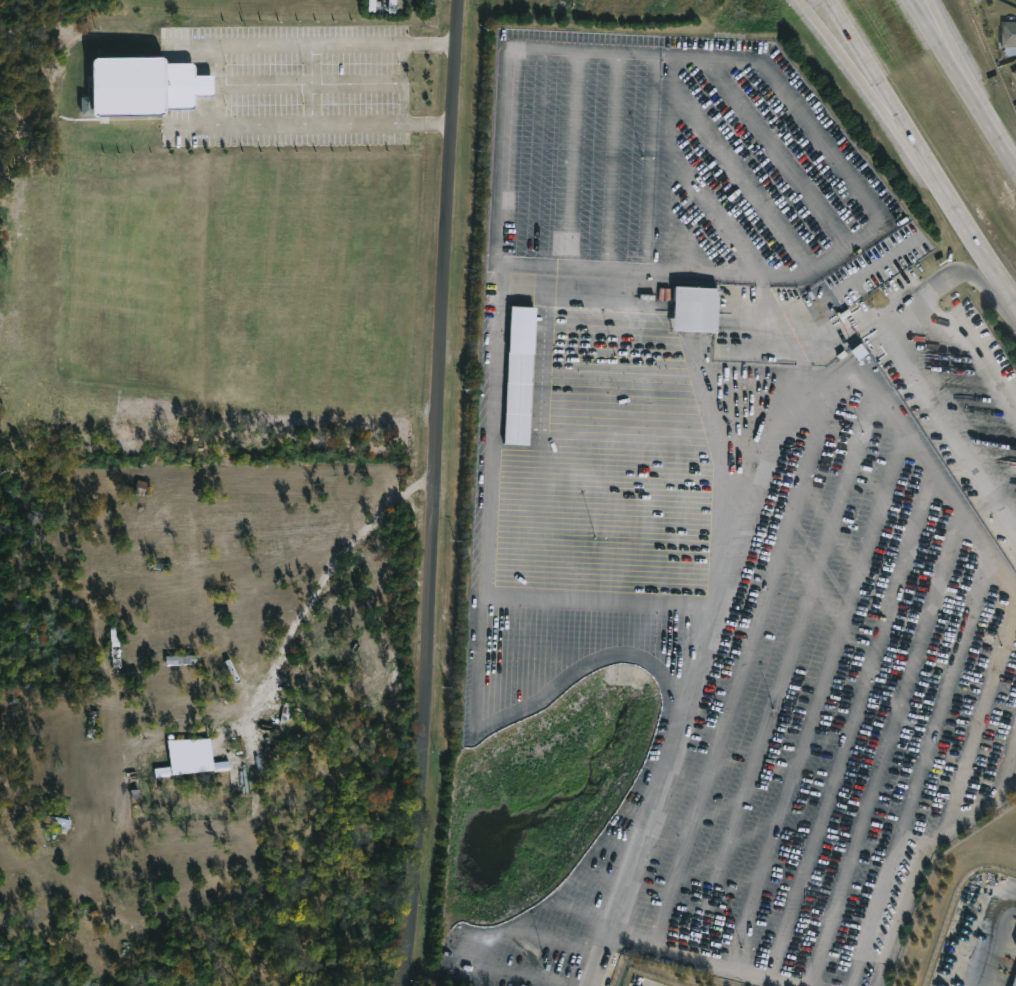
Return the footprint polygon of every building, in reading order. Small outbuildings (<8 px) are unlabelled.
[(1000,21),(1015,22),(1015,47),(1000,47),(1000,21)] [(170,60),(171,63),(196,63),(200,67),(200,76),(217,76),(219,94),(216,97),(200,97),(200,106),(198,109),(172,110),(171,115),(165,118),(104,119),(98,115),(97,109),(89,109),(88,98),(97,98),(97,62),(100,60),(166,57),(170,60)] [(714,285),(712,330),(667,328),(669,283),(714,285)] [(532,308),(507,308),(507,354),(532,354),(532,308)] [(126,667),(117,667),(113,626),(122,625),(126,667)] [(163,655),(163,665),(199,665),(199,655),(163,655)] [(73,819),(72,828),(57,826),(54,844),(44,842),(49,815),(73,819)]
